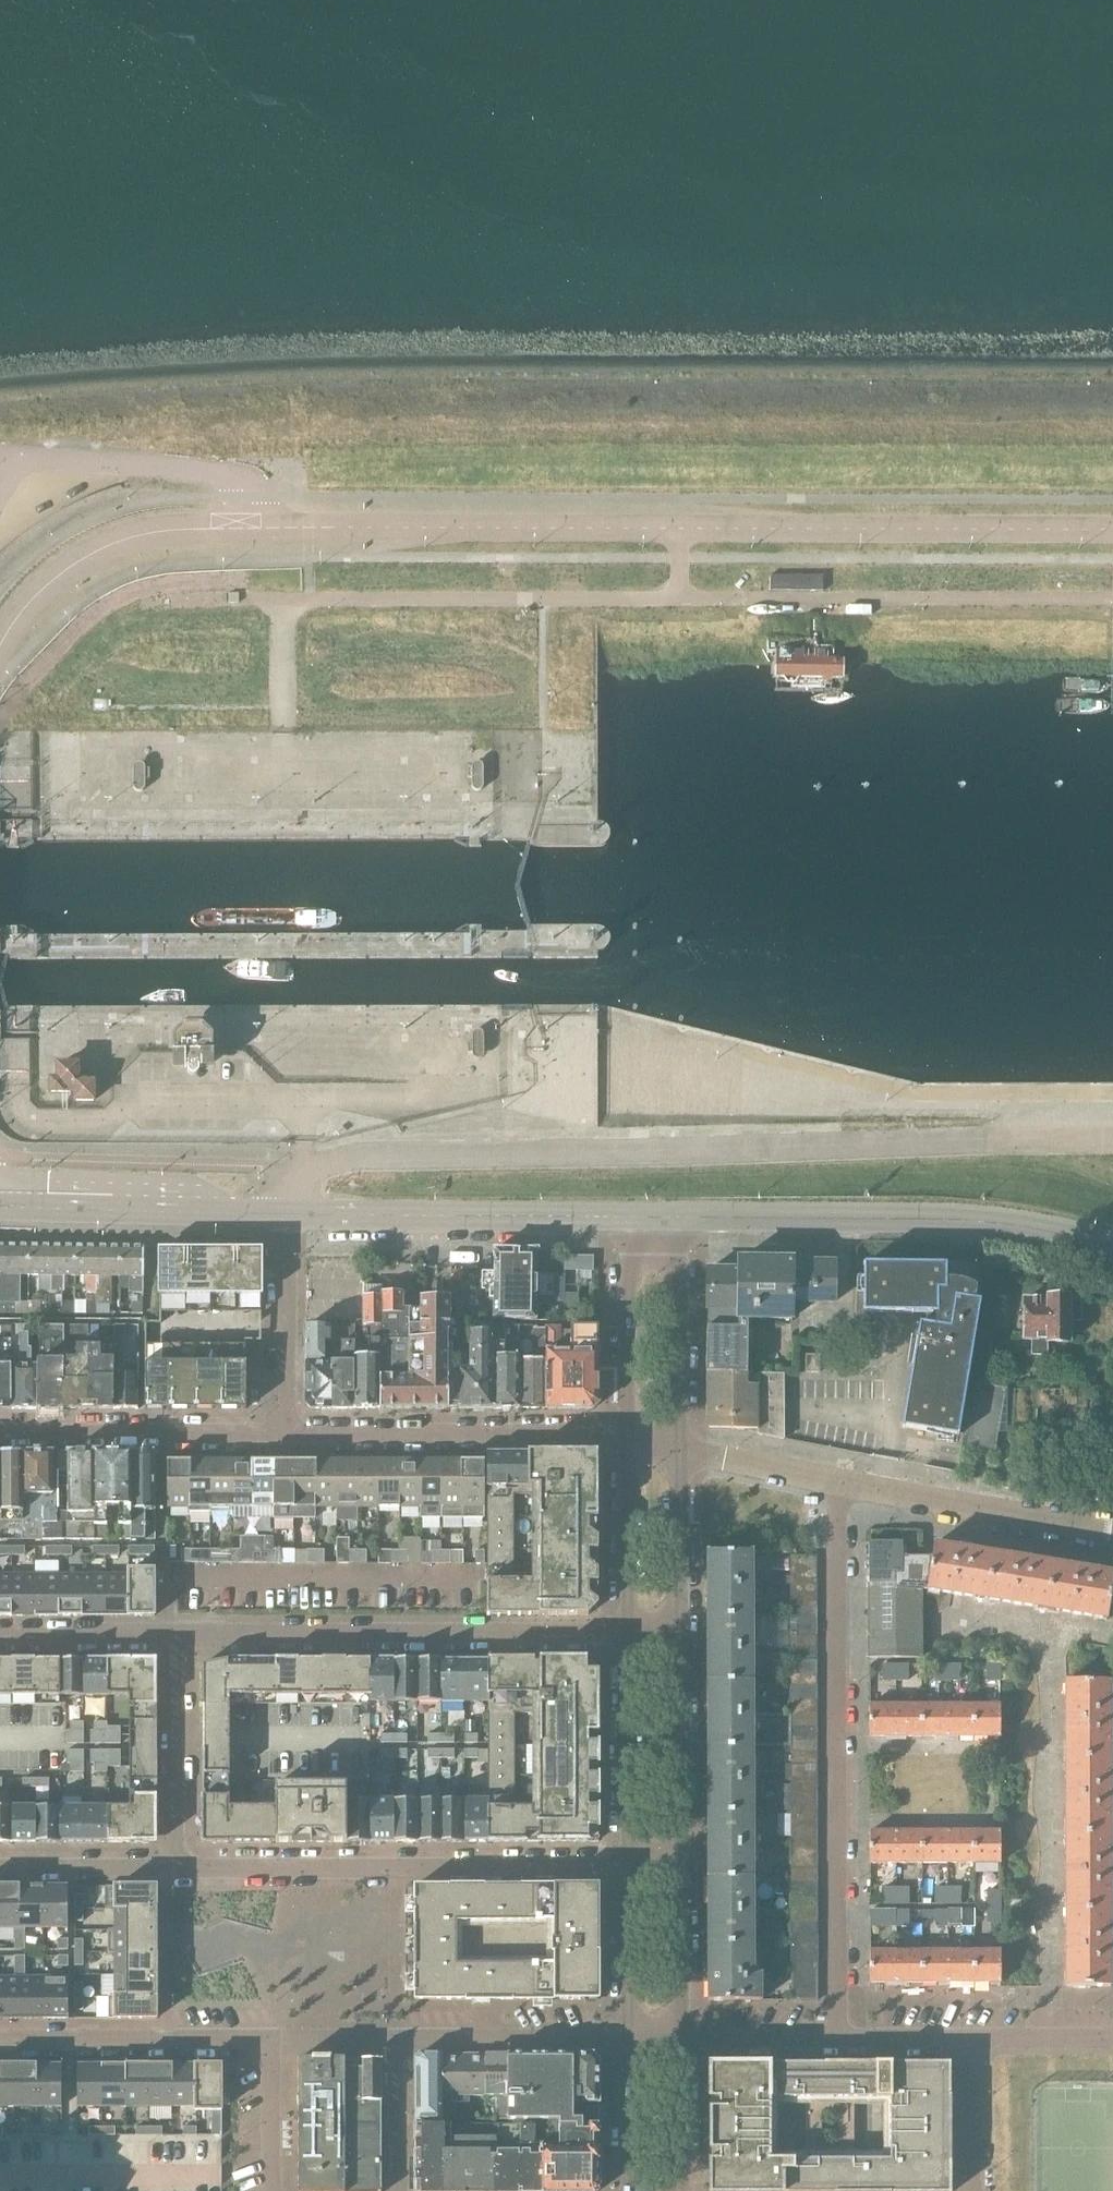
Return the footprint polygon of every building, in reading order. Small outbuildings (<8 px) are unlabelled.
[(822,575),(769,575),(769,591),(823,591),(822,575)] [(228,603),(238,603),(238,593),(228,593),(228,603)] [(776,649),(776,655),(776,660),(778,660),(776,663),(776,672),(779,675),(837,677),(841,673),(841,665),(838,661),(826,661),(826,659),(826,647),(815,647),(815,640),(808,639),(808,637),(767,639),(767,649),(776,649)] [(471,765),(471,768),(470,768),(467,768),(467,777),(470,777),(471,777),(471,786),(471,787),(472,788),(473,789),(474,790),(476,791),(478,791),(479,791),(481,790),(482,789),(483,786),(483,767),(483,765),(482,764),(481,763),(480,762),(478,762),(476,761),(474,762),(473,762),(472,764),(471,765)] [(135,764),(134,765),(133,766),(133,768),(133,786),(133,788),(133,789),(134,790),(135,790),(136,791),(138,791),(139,791),(140,791),(141,791),(143,790),(144,789),(145,787),(145,785),(145,778),(146,779),(149,779),(149,768),(146,768),(145,768),(145,766),(144,765),(143,764),(142,763),(140,762),(139,762),(137,762),(136,763),(135,764)] [(467,1043),(467,1053),(484,1053),(484,1043),(484,1036),(484,1034),(483,1033),(482,1032),(482,1031),(480,1030),(479,1030),(478,1029),(476,1029),(475,1030),(474,1031),(473,1032),(472,1033),(472,1034),(471,1035),(472,1042),(467,1043)] [(200,1068),(202,1068),(214,1068),(214,1052),(209,1052),(209,1041),(208,1037),(201,1030),(185,1030),(178,1037),(178,1041),(177,1041),(177,1052),(173,1052),(173,1068),(187,1068),(187,1069),(187,1071),(187,1072),(188,1073),(189,1074),(191,1075),(192,1076),(193,1076),(195,1076),(196,1075),(197,1074),(199,1073),(199,1072),(200,1071),(200,1069),(200,1068)] [(57,1072),(50,1072),(50,1085),(74,1084),(75,1093),(100,1092),(100,1083),(92,1083),(92,1075),(76,1075),(76,1057),(56,1058),(57,1072)] [(17,1301),(17,1295),(19,1295),(19,1275),(30,1275),(30,1245),(7,1245),(6,1314),(29,1314),(30,1301),(17,1301)] [(30,1245),(30,1275),(39,1275),(38,1295),(41,1295),(41,1301),(30,1301),(29,1314),(52,1314),(53,1245),(30,1245)] [(62,1301),(62,1295),(64,1295),(65,1276),(75,1276),(76,1245),(53,1245),(52,1314),(74,1314),(74,1301),(62,1301)] [(76,1245),(75,1276),(84,1276),(83,1295),(87,1295),(87,1314),(97,1314),(98,1246),(76,1245)] [(97,1314),(110,1314),(110,1308),(108,1308),(108,1296),(110,1296),(111,1276),(121,1277),(121,1246),(98,1246),(97,1314)] [(120,1313),(133,1314),(143,1314),(143,1297),(144,1297),(144,1246),(121,1246),(121,1277),(130,1277),(130,1292),(131,1292),(131,1301),(120,1301),(120,1313)] [(185,1249),(159,1250),(159,1294),(185,1294),(185,1249)] [(210,1250),(185,1249),(185,1294),(210,1294),(210,1250)] [(235,1294),(260,1294),(260,1249),(235,1250),(235,1294)] [(210,1250),(210,1294),(235,1294),(235,1250),(210,1250)] [(493,1250),(493,1269),(492,1320),(537,1320),(537,1296),(554,1296),(554,1275),(543,1275),(543,1259),(537,1259),(537,1251),(537,1250),(535,1250),(493,1250)] [(592,1270),(592,1256),(564,1256),(564,1270),(592,1270)] [(792,1262),(792,1301),(834,1301),(834,1263),(811,1262),(811,1257),(799,1257),(799,1262),(792,1262)] [(792,1301),(792,1262),(792,1259),(738,1259),(738,1269),(706,1269),(706,1307),(708,1307),(708,1327),(706,1327),(706,1373),(707,1373),(748,1373),(748,1319),(791,1319),(792,1301)] [(864,1263),(863,1312),(927,1313),(925,1324),(919,1322),(902,1427),(958,1436),(980,1301),(974,1300),(976,1288),(973,1286),(970,1284),(967,1283),(964,1282),(960,1281),(957,1280),(953,1280),(950,1279),(946,1279),(946,1265),(864,1263)] [(461,1270),(451,1269),(450,1281),(461,1281),(461,1270)] [(363,1287),(363,1320),(363,1326),(380,1326),(380,1409),(458,1409),(458,1368),(458,1321),(449,1321),(449,1319),(450,1300),(420,1300),(420,1309),(402,1309),(402,1294),(382,1294),(382,1287),(363,1287)] [(1048,1299),(1025,1299),(1024,1339),(1031,1339),(1031,1355),(1047,1355),(1047,1342),(1069,1342),(1069,1319),(1080,1320),(1080,1300),(1069,1300),(1069,1297),(1048,1297),(1048,1299)] [(450,1300),(449,1319),(462,1319),(463,1300),(450,1300)] [(492,1332),(492,1409),(519,1408),(519,1359),(519,1325),(492,1325),(492,1332)] [(570,1408),(571,1346),(560,1346),(560,1325),(545,1325),(545,1330),(545,1408),(570,1408)] [(597,1402),(597,1325),(570,1325),(571,1346),(570,1408),(593,1408),(598,1403),(597,1402)] [(12,1409),(12,1326),(0,1326),(0,1409),(12,1409)] [(12,1409),(37,1409),(38,1326),(12,1326),(12,1409)] [(37,1409),(62,1409),(62,1326),(38,1326),(37,1409)] [(88,1347),(88,1337),(87,1337),(87,1326),(62,1326),(62,1409),(87,1409),(87,1347),(88,1347)] [(87,1337),(88,1337),(99,1337),(98,1326),(87,1326),(87,1337)] [(113,1326),(113,1358),(113,1409),(138,1409),(138,1374),(123,1374),(124,1326),(113,1326)] [(306,1326),(305,1363),(324,1363),(324,1343),(331,1343),(331,1338),(341,1338),(354,1338),(354,1326),(321,1326),(306,1326)] [(354,1409),(380,1409),(380,1326),(363,1326),(354,1326),(354,1338),(354,1356),(354,1409)] [(532,1358),(519,1359),(519,1408),(545,1408),(545,1330),(532,1330),(532,1358)] [(469,1368),(458,1368),(458,1409),(492,1409),(492,1332),(470,1332),(469,1368)] [(354,1409),(354,1356),(354,1338),(341,1338),(340,1363),(331,1363),(331,1409),(354,1409)] [(148,1344),(147,1358),(167,1358),(168,1345),(148,1344)] [(99,1347),(88,1347),(87,1347),(87,1409),(113,1409),(113,1358),(99,1358),(99,1347)] [(819,1373),(820,1355),(805,1354),(805,1373),(819,1373)] [(847,1373),(848,1355),(833,1355),(832,1373),(847,1373)] [(170,1363),(144,1363),(144,1408),(163,1408),(163,1405),(168,1405),(168,1408),(170,1408),(170,1363)] [(195,1363),(170,1363),(170,1408),(188,1408),(188,1405),(193,1405),(193,1408),(195,1408),(195,1363)] [(195,1363),(195,1408),(213,1409),(213,1405),(217,1405),(217,1408),(220,1408),(220,1363),(195,1363)] [(246,1363),(220,1363),(220,1408),(237,1408),(237,1405),(242,1405),(242,1408),(246,1408),(246,1363)] [(311,1409),(331,1409),(331,1363),(324,1363),(305,1363),(305,1403),(311,1409)] [(757,1434),(784,1439),(784,1374),(748,1373),(707,1373),(707,1423),(731,1428),(758,1429),(757,1434)] [(975,1384),(965,1448),(994,1453),(1005,1389),(975,1384)] [(1105,1471),(1111,1399),(1040,1393),(1037,1420),(1019,1419),(1018,1436),(1022,1436),(1021,1444),(1042,1446),(1041,1454),(1048,1454),(1047,1477),(1055,1477),(1057,1456),(1097,1460),(1096,1470),(1105,1471)] [(597,1605),(597,1451),(486,1451),(486,1459),(486,1563),(486,1615),(588,1615),(597,1605)] [(23,1520),(23,1503),(23,1452),(1,1452),(1,1539),(23,1539),(23,1520)] [(23,1452),(23,1503),(23,1520),(23,1539),(42,1539),(42,1520),(42,1497),(57,1497),(57,1452),(23,1452)] [(94,1539),(94,1452),(57,1452),(57,1497),(58,1520),(42,1520),(42,1539),(94,1539)] [(131,1539),(132,1452),(94,1452),(94,1539),(105,1539),(105,1506),(119,1506),(119,1539),(131,1539)] [(154,1539),(155,1452),(132,1452),(131,1539),(154,1539)] [(337,1461),(337,1507),(358,1507),(358,1461),(356,1460),(356,1462),(338,1462),(338,1461),(337,1461)] [(358,1461),(358,1507),(379,1507),(379,1460),(377,1460),(377,1462),(359,1462),(359,1460),(358,1461)] [(379,1460),(379,1507),(400,1507),(400,1460),(398,1460),(398,1462),(380,1462),(380,1460),(379,1460)] [(400,1460),(400,1507),(421,1507),(421,1460),(419,1460),(419,1462),(401,1462),(401,1460),(400,1460)] [(442,1517),(442,1460),(440,1460),(440,1462),(422,1462),(422,1460),(421,1460),(421,1507),(421,1517),(442,1517)] [(464,1517),(463,1460),(461,1460),(461,1462),(443,1462),(443,1460),(442,1460),(442,1517),(464,1517)] [(464,1517),(484,1517),(485,1517),(485,1462),(485,1460),(482,1460),(482,1462),(464,1462),(464,1460),(463,1460),(464,1517)] [(168,1462),(168,1507),(189,1507),(189,1461),(188,1461),(188,1462),(170,1462),(170,1461),(167,1461),(167,1462),(168,1462)] [(210,1516),(210,1461),(209,1461),(209,1462),(191,1462),(191,1461),(189,1461),(189,1507),(189,1516),(210,1516)] [(231,1507),(231,1461),(230,1461),(230,1462),(212,1462),(212,1461),(210,1461),(210,1516),(231,1516),(231,1507)] [(231,1461),(231,1507),(252,1507),(252,1461),(251,1461),(251,1462),(233,1462),(233,1461),(231,1461)] [(252,1461),(252,1507),(274,1507),(273,1461),(272,1461),(272,1462),(254,1462),(254,1461),(252,1461)] [(295,1518),(295,1461),(293,1461),(293,1462),(275,1462),(275,1461),(273,1461),(274,1507),(274,1518),(295,1518)] [(316,1507),(316,1461),(314,1461),(314,1462),(296,1462),(296,1461),(295,1461),(295,1518),(316,1518),(316,1507)] [(316,1461),(316,1507),(337,1507),(337,1461),(335,1461),(335,1462),(317,1462),(317,1461),(316,1461)] [(58,1520),(57,1497),(42,1497),(42,1520),(58,1520)] [(239,1549),(231,1549),(231,1562),(252,1562),(252,1536),(239,1536),(239,1549)] [(273,1549),(266,1549),(266,1536),(252,1536),(252,1562),(273,1563),(273,1549)] [(360,1550),(353,1550),(353,1538),(336,1538),(336,1563),(360,1563),(360,1550)] [(902,1542),(868,1542),(869,1657),(922,1657),(921,1589),(926,1590),(932,1557),(902,1557),(902,1542)] [(934,1544),(932,1557),(926,1590),(987,1600),(994,1554),(970,1550),(971,1546),(959,1544),(958,1548),(934,1544)] [(11,1555),(11,1546),(0,1546),(0,1555),(11,1555)] [(24,1555),(24,1546),(11,1546),(11,1555),(24,1555)] [(58,1546),(45,1546),(45,1555),(58,1555),(58,1546)] [(71,1546),(58,1546),(58,1555),(71,1555),(71,1546)] [(92,1555),(105,1555),(105,1546),(92,1546),(92,1555)] [(105,1546),(105,1555),(119,1555),(118,1546),(105,1546)] [(128,1555),(141,1555),(141,1546),(128,1546),(128,1555)] [(154,1546),(141,1546),(141,1555),(154,1555),(154,1546)] [(181,1549),(181,1562),(189,1562),(190,1549),(181,1549)] [(198,1549),(190,1549),(189,1562),(198,1562),(198,1549)] [(231,1562),(231,1549),(210,1549),(210,1562),(231,1562)] [(282,1549),(273,1549),(273,1563),(282,1563),(282,1549)] [(294,1549),(282,1549),(282,1563),(294,1563),(294,1549)] [(306,1549),(294,1549),(294,1563),(306,1563),(306,1549)] [(306,1549),(306,1563),(315,1563),(315,1549),(306,1549)] [(324,1550),(315,1549),(315,1563),(324,1563),(324,1550)] [(399,1550),(390,1550),(390,1563),(399,1563),(399,1550)] [(408,1550),(399,1550),(399,1563),(408,1563),(408,1550)] [(441,1550),(432,1550),(432,1563),(441,1563),(441,1550)] [(450,1550),(441,1550),(441,1563),(450,1563),(450,1550)] [(484,1563),(484,1550),(475,1550),(475,1563),(484,1563)] [(707,1551),(707,1616),(752,1616),(752,1551),(707,1551)] [(1030,1560),(1030,1556),(1019,1554),(1018,1558),(994,1554),(987,1600),(1046,1609),(1054,1564),(1030,1560)] [(1054,1564),(1046,1609),(1107,1619),(1112,1580),(1112,1573),(1089,1569),(1090,1566),(1078,1564),(1078,1568),(1054,1564)] [(128,1570),(128,1574),(128,1616),(154,1616),(154,1570),(128,1570)] [(0,1574),(0,1616),(11,1616),(11,1574),(0,1574)] [(35,1574),(11,1574),(11,1616),(35,1616),(35,1574)] [(35,1574),(35,1616),(58,1616),(58,1574),(35,1574)] [(82,1574),(58,1574),(58,1616),(82,1616),(82,1574)] [(105,1574),(82,1574),(82,1616),(105,1616),(105,1574)] [(105,1616),(128,1616),(128,1574),(105,1574),(105,1616)] [(752,1682),(752,1616),(707,1616),(707,1657),(707,1682),(752,1682)] [(487,1799),(487,1842),(598,1842),(598,1658),(487,1659),(487,1701),(487,1749),(487,1763),(487,1799)] [(12,1695),(12,1659),(0,1659),(0,1695),(12,1695)] [(35,1659),(12,1659),(12,1695),(35,1695),(35,1659)] [(35,1659),(35,1695),(59,1695),(59,1659),(35,1659)] [(83,1659),(59,1659),(59,1695),(83,1695),(83,1659)] [(106,1659),(83,1659),(83,1695),(107,1695),(106,1659)] [(106,1659),(107,1695),(129,1695),(130,1695),(130,1659),(106,1659)] [(129,1695),(129,1706),(156,1706),(156,1659),(130,1659),(130,1695),(129,1695)] [(202,1705),(229,1705),(229,1695),(227,1695),(227,1659),(202,1664),(202,1705)] [(227,1695),(229,1695),(251,1695),(251,1659),(227,1659),(227,1695)] [(251,1659),(251,1695),(275,1695),(274,1659),(251,1659)] [(274,1659),(275,1695),(298,1695),(298,1659),(274,1659)] [(298,1659),(298,1695),(322,1695),(322,1659),(298,1659)] [(322,1659),(322,1695),(345,1695),(345,1659),(322,1659)] [(345,1695),(368,1695),(369,1695),(369,1659),(345,1659),(345,1695)] [(369,1695),(368,1695),(369,1702),(393,1701),(393,1659),(369,1659),(369,1695)] [(393,1659),(393,1701),(416,1701),(416,1659),(393,1659)] [(416,1659),(416,1701),(440,1701),(440,1659),(416,1659)] [(440,1659),(440,1701),(463,1701),(463,1659),(440,1659)] [(463,1659),(463,1701),(487,1701),(487,1659),(463,1659)] [(790,1660),(790,1672),(816,1673),(816,1660),(790,1660)] [(895,1664),(883,1664),(883,1680),(895,1680),(895,1664)] [(895,1664),(895,1680),(908,1680),(907,1664),(895,1664)] [(947,1664),(935,1664),(935,1680),(947,1680),(947,1664)] [(960,1664),(947,1664),(947,1680),(959,1680),(960,1664)] [(999,1665),(987,1664),(987,1679),(999,1679),(999,1665)] [(790,1685),(816,1685),(816,1673),(790,1672),(790,1685)] [(1065,1681),(1065,1758),(1110,1758),(1110,1681),(1065,1681)] [(707,1682),(707,1747),(752,1747),(752,1682),(707,1682)] [(790,1685),(790,1698),(816,1698),(816,1685),(790,1685)] [(790,1711),(816,1711),(816,1698),(790,1698),(790,1711)] [(229,1748),(229,1729),(229,1705),(202,1705),(202,1748),(229,1748)] [(869,1737),(895,1737),(895,1705),(869,1705),(869,1718),(868,1718),(868,1723),(869,1723),(869,1737)] [(895,1737),(921,1737),(921,1705),(895,1705),(895,1737)] [(921,1737),(947,1737),(947,1705),(921,1705),(921,1737)] [(947,1737),(973,1737),(973,1705),(947,1705),(947,1737)] [(973,1737),(997,1737),(999,1737),(1000,1705),(973,1705),(973,1737)] [(156,1706),(129,1706),(129,1751),(156,1751),(156,1706)] [(790,1711),(790,1724),(816,1724),(816,1711),(790,1711)] [(474,1720),(465,1720),(465,1733),(474,1733),(474,1720)] [(75,1731),(83,1731),(83,1721),(70,1721),(70,1730),(70,1731),(75,1731)] [(107,1731),(107,1726),(107,1721),(93,1721),(93,1730),(93,1731),(99,1731),(107,1731)] [(790,1737),(816,1737),(816,1724),(790,1724),(790,1737)] [(107,1735),(120,1735),(120,1726),(107,1726),(107,1731),(107,1735)] [(66,1730),(66,1744),(75,1744),(75,1731),(70,1731),(70,1730),(66,1730)] [(90,1730),(90,1743),(99,1743),(99,1731),(93,1731),(93,1730),(90,1730)] [(75,1731),(75,1744),(83,1743),(83,1731),(75,1731)] [(99,1731),(99,1743),(107,1743),(107,1735),(107,1731),(99,1731)] [(393,1743),(393,1734),(380,1734),(380,1743),(393,1743)] [(406,1734),(393,1734),(393,1743),(407,1743),(406,1734)] [(440,1743),(440,1734),(427,1734),(427,1743),(440,1743)] [(454,1734),(440,1734),(440,1743),(453,1743),(454,1734)] [(464,1743),(477,1743),(477,1734),(464,1734),(464,1743)] [(107,1735),(107,1743),(120,1743),(120,1735),(107,1735)] [(790,1737),(790,1751),(816,1751),(816,1737),(790,1737)] [(707,1747),(707,1812),(753,1812),(752,1747),(707,1747)] [(202,1796),(229,1796),(229,1748),(202,1748),(202,1796)] [(393,1749),(380,1749),(380,1758),(393,1758),(393,1749)] [(407,1749),(393,1749),(393,1758),(406,1758),(407,1749)] [(440,1749),(427,1749),(427,1758),(440,1758),(440,1749)] [(440,1758),(454,1758),(454,1749),(440,1749),(440,1758)] [(464,1749),(464,1758),(477,1758),(477,1749),(464,1749)] [(487,1749),(477,1749),(477,1758),(477,1763),(487,1763),(487,1749)] [(70,1763),(75,1763),(75,1750),(66,1750),(66,1763),(70,1763)] [(75,1750),(75,1763),(83,1763),(83,1750),(75,1750)] [(90,1763),(94,1763),(99,1763),(99,1750),(90,1750),(90,1763)] [(99,1750),(99,1763),(107,1763),(107,1758),(107,1750),(99,1750)] [(120,1750),(107,1750),(107,1758),(120,1758),(120,1750)] [(129,1751),(129,1796),(156,1796),(156,1751),(129,1751)] [(107,1758),(107,1763),(107,1766),(120,1766),(120,1758),(107,1758)] [(1065,1758),(1065,1834),(1110,1834),(1110,1758),(1065,1758)] [(83,1772),(83,1763),(75,1763),(70,1763),(70,1772),(83,1772)] [(94,1763),(94,1772),(107,1772),(107,1766),(107,1763),(99,1763),(94,1763)] [(790,1776),(790,1767),(780,1767),(780,1776),(790,1776)] [(36,1778),(22,1778),(22,1787),(36,1787),(36,1778)] [(36,1778),(36,1787),(49,1787),(49,1778),(36,1778)] [(275,1784),(275,1806),(275,1842),(345,1842),(345,1799),(346,1799),(346,1784),(275,1784)] [(790,1790),(790,1803),(816,1803),(816,1790),(790,1790)] [(129,1796),(129,1806),(130,1806),(130,1842),(156,1842),(156,1796),(129,1796)] [(228,1806),(229,1806),(229,1796),(202,1796),(202,1834),(203,1842),(210,1842),(228,1842),(228,1806)] [(369,1842),(369,1799),(346,1799),(345,1799),(345,1842),(369,1842)] [(392,1799),(369,1799),(369,1842),(393,1842),(392,1799)] [(416,1799),(392,1799),(393,1842),(416,1842),(416,1799)] [(440,1842),(440,1799),(416,1799),(416,1842),(440,1842)] [(463,1842),(463,1799),(440,1799),(440,1842),(463,1842)] [(487,1799),(463,1799),(463,1842),(487,1842),(487,1799)] [(816,1803),(790,1803),(790,1816),(816,1816),(816,1803)] [(0,1806),(0,1842),(12,1842),(12,1806),(0,1806)] [(12,1806),(12,1842),(35,1842),(35,1806),(12,1806)] [(59,1806),(35,1806),(35,1842),(59,1842),(59,1806)] [(59,1806),(59,1842),(83,1842),(83,1806),(59,1806)] [(107,1806),(83,1806),(83,1842),(107,1842),(107,1806)] [(107,1806),(107,1842),(130,1842),(130,1806),(129,1806),(107,1806)] [(236,1806),(229,1806),(228,1806),(228,1842),(251,1842),(251,1806),(236,1806)] [(275,1806),(251,1806),(251,1842),(275,1842),(275,1806)] [(753,1812),(707,1812),(708,1874),(753,1874),(753,1812)] [(790,1816),(790,1829),(816,1829),(816,1816),(790,1816)] [(816,1829),(790,1829),(790,1842),(816,1842),(816,1829)] [(974,1863),(1000,1863),(1000,1830),(974,1831),(974,1863)] [(869,1863),(895,1863),(895,1831),(869,1831),(869,1845),(868,1845),(868,1849),(869,1849),(869,1863)] [(895,1863),(921,1863),(921,1831),(895,1831),(895,1863)] [(921,1863),(948,1863),(947,1831),(921,1831),(921,1863)] [(948,1863),(974,1863),(974,1831),(947,1831),(948,1863)] [(1065,1834),(1065,1910),(1110,1910),(1110,1834),(1065,1834)] [(790,1842),(790,1855),(816,1855),(816,1842),(790,1842)] [(816,1855),(790,1855),(790,1868),(816,1868),(816,1855)] [(782,1863),(774,1871),(781,1878),(789,1870),(782,1863)] [(790,1868),(790,1881),(816,1881),(816,1868),(790,1868)] [(753,1935),(753,1874),(708,1874),(708,1936),(753,1935)] [(816,1881),(790,1881),(790,1895),(816,1895),(816,1881)] [(598,1999),(598,1950),(598,1933),(598,1885),(414,1885),(414,2000),(501,1999),(501,2000),(598,1999)] [(14,1928),(19,1928),(19,1886),(0,1886),(0,1928),(14,1928)] [(43,1886),(19,1886),(19,1928),(24,1928),(43,1928),(43,1886)] [(67,1886),(43,1886),(43,1928),(67,1928),(67,1886)] [(114,1886),(114,1908),(156,1908),(156,1886),(114,1886)] [(895,1887),(883,1887),(883,1903),(895,1903),(895,1887)] [(895,1903),(908,1903),(907,1887),(895,1887),(895,1903)] [(948,1887),(935,1887),(936,1903),(948,1903),(948,1887)] [(948,1903),(960,1903),(960,1887),(948,1887),(948,1903)] [(987,1890),(987,1906),(999,1906),(999,1890),(987,1890)] [(74,1908),(83,1908),(83,1895),(74,1895),(74,1908)] [(790,1895),(790,1908),(816,1908),(816,1895),(790,1895)] [(1020,1900),(1004,1900),(1004,1913),(1020,1913),(1020,1900)] [(987,1906),(987,1909),(987,1922),(1000,1922),(999,1906),(987,1906)] [(83,1921),(83,1908),(74,1908),(74,1921),(83,1921)] [(156,1930),(156,1908),(114,1908),(114,1929),(114,1930),(156,1930)] [(816,1908),(790,1908),(790,1921),(816,1921),(816,1908)] [(947,1925),(947,1909),(935,1910),(936,1925),(947,1925)] [(960,1925),(960,1909),(947,1909),(947,1925),(960,1925)] [(895,1910),(869,1910),(869,1925),(895,1925),(895,1910)] [(908,1925),(908,1910),(895,1910),(895,1925),(908,1925)] [(1065,1910),(1065,1986),(1110,1986),(1110,1910),(1065,1910)] [(790,1921),(790,1934),(816,1934),(816,1921),(790,1921)] [(19,1928),(14,1928),(14,1938),(24,1938),(24,1928),(19,1928)] [(114,1930),(114,1929),(108,1929),(108,1953),(114,1953),(114,1952),(156,1952),(156,1930),(114,1930)] [(816,1934),(790,1934),(790,1946),(816,1947),(816,1934)] [(708,2000),(761,2000),(760,1974),(753,1974),(753,1935),(708,1936),(708,2000)] [(24,1938),(14,1938),(14,1949),(24,1949),(24,1938)] [(67,1939),(57,1939),(57,1949),(67,1949),(67,1939)] [(74,1939),(74,1952),(83,1952),(83,1939),(74,1939)] [(790,1946),(790,1960),(816,1960),(816,1947),(790,1946)] [(895,1983),(895,1950),(869,1951),(869,1964),(869,1969),(869,1983),(895,1983)] [(921,1950),(895,1950),(895,1983),(921,1983),(921,1950)] [(947,1950),(921,1950),(921,1983),(947,1982),(947,1950)] [(973,1950),(947,1950),(947,1982),(973,1982),(973,1950)] [(1000,1950),(973,1950),(973,1982),(1000,1982),(1000,1950)] [(83,1965),(83,1952),(74,1952),(74,1965),(83,1965)] [(114,1974),(156,1974),(156,1952),(114,1952),(114,1953),(114,1974)] [(24,1955),(14,1955),(14,1966),(24,1966),(24,1955)] [(67,1955),(57,1955),(57,1966),(67,1966),(67,1955)] [(816,1960),(790,1960),(790,1973),(816,1973),(816,1960)] [(24,1966),(14,1966),(14,1977),(19,1977),(24,1977),(24,1966)] [(790,1973),(790,1986),(816,1986),(816,1973),(790,1973)] [(114,1974),(114,1996),(114,1997),(156,1997),(156,1974),(114,1974)] [(0,1977),(0,2018),(19,2018),(19,1977),(14,1977),(0,1977)] [(24,1977),(19,1977),(19,2018),(43,2018),(43,1977),(24,1977)] [(67,1977),(43,1977),(43,2018),(67,2018),(68,2018),(67,1977)] [(74,1984),(74,1997),(83,1997),(83,1984),(74,1984)] [(816,1986),(790,1986),(790,2000),(816,2000),(816,1986)] [(156,1997),(114,1997),(114,1996),(108,1996),(108,2018),(115,2018),(156,2018),(156,1997)] [(83,2010),(83,1997),(74,1997),(74,2010),(83,2010)] [(507,2055),(507,2111),(507,2124),(494,2124),(494,2190),(597,2190),(598,2189),(598,2161),(599,2161),(599,2149),(598,2149),(598,2148),(598,2123),(599,2119),(599,2060),(591,2053),(573,2053),(571,2053),(552,2054),(552,2053),(549,2053),(549,2054),(530,2054),(530,2053),(528,2053),(528,2054),(509,2054),(509,2053),(507,2053),(507,2055)] [(441,2097),(442,2055),(442,2054),(419,2054),(414,2058),(414,2119),(441,2119),(441,2097)] [(298,2190),(380,2190),(380,2179),(379,2179),(379,2177),(380,2177),(380,2174),(379,2174),(379,2168),(380,2168),(380,2164),(379,2164),(379,2152),(380,2152),(380,2149),(379,2149),(379,2137),(380,2137),(380,2134),(379,2134),(379,2122),(380,2122),(380,2119),(379,2119),(379,2107),(380,2107),(380,2104),(379,2104),(379,2101),(380,2101),(380,2059),(362,2059),(362,2061),(345,2061),(345,2059),(338,2059),(331,2059),(331,2055),(312,2055),(312,2059),(298,2059),(298,2190)] [(463,2111),(463,2055),(442,2055),(441,2097),(450,2097),(450,2111),(463,2111)] [(485,2055),(463,2055),(463,2111),(476,2111),(475,2097),(485,2097),(485,2055)] [(507,2111),(507,2055),(485,2055),(485,2097),(494,2097),(494,2111),(507,2111)] [(806,2063),(709,2063),(709,2190),(950,2190),(949,2063),(909,2063),(806,2063)] [(0,2065),(0,2107),(13,2107),(13,2065),(0,2065)] [(36,2065),(13,2065),(13,2107),(36,2107),(36,2065)] [(61,2065),(36,2065),(36,2107),(61,2107),(61,2065)] [(101,2106),(101,2065),(77,2065),(77,2107),(101,2106)] [(101,2106),(125,2106),(125,2065),(101,2065),(101,2106)] [(148,2065),(125,2065),(125,2106),(149,2106),(148,2065)] [(172,2065),(148,2065),(149,2106),(172,2106),(172,2065)] [(172,2106),(195,2106),(195,2065),(172,2065),(172,2106)] [(213,2065),(195,2065),(195,2106),(195,2110),(211,2110),(220,2110),(221,2110),(221,2106),(221,2095),(221,2072),(221,2065),(213,2065)] [(211,2110),(211,2123),(220,2123),(220,2110),(211,2110)] [(220,2135),(220,2123),(211,2123),(211,2135),(220,2135)] [(443,2128),(443,2124),(414,2124),(414,2190),(416,2190),(443,2190),(443,2128)] [(494,2124),(482,2124),(482,2137),(474,2137),(474,2127),(468,2127),(468,2190),(494,2190),(494,2124)] [(149,2135),(149,2126),(136,2126),(136,2135),(149,2135)] [(162,2135),(162,2126),(149,2126),(149,2135),(162,2135)] [(196,2135),(196,2126),(183,2126),(183,2135),(196,2135)] [(36,2127),(23,2127),(23,2135),(36,2135),(36,2127)] [(49,2127),(36,2127),(36,2135),(49,2135),(49,2127)] [(89,2135),(102,2135),(102,2127),(89,2127),(89,2135)] [(115,2127),(102,2127),(102,2135),(115,2135),(115,2127)] [(443,2128),(443,2190),(468,2190),(468,2127),(463,2127),(464,2137),(453,2137),(453,2131),(447,2131),(447,2128),(443,2128)]
